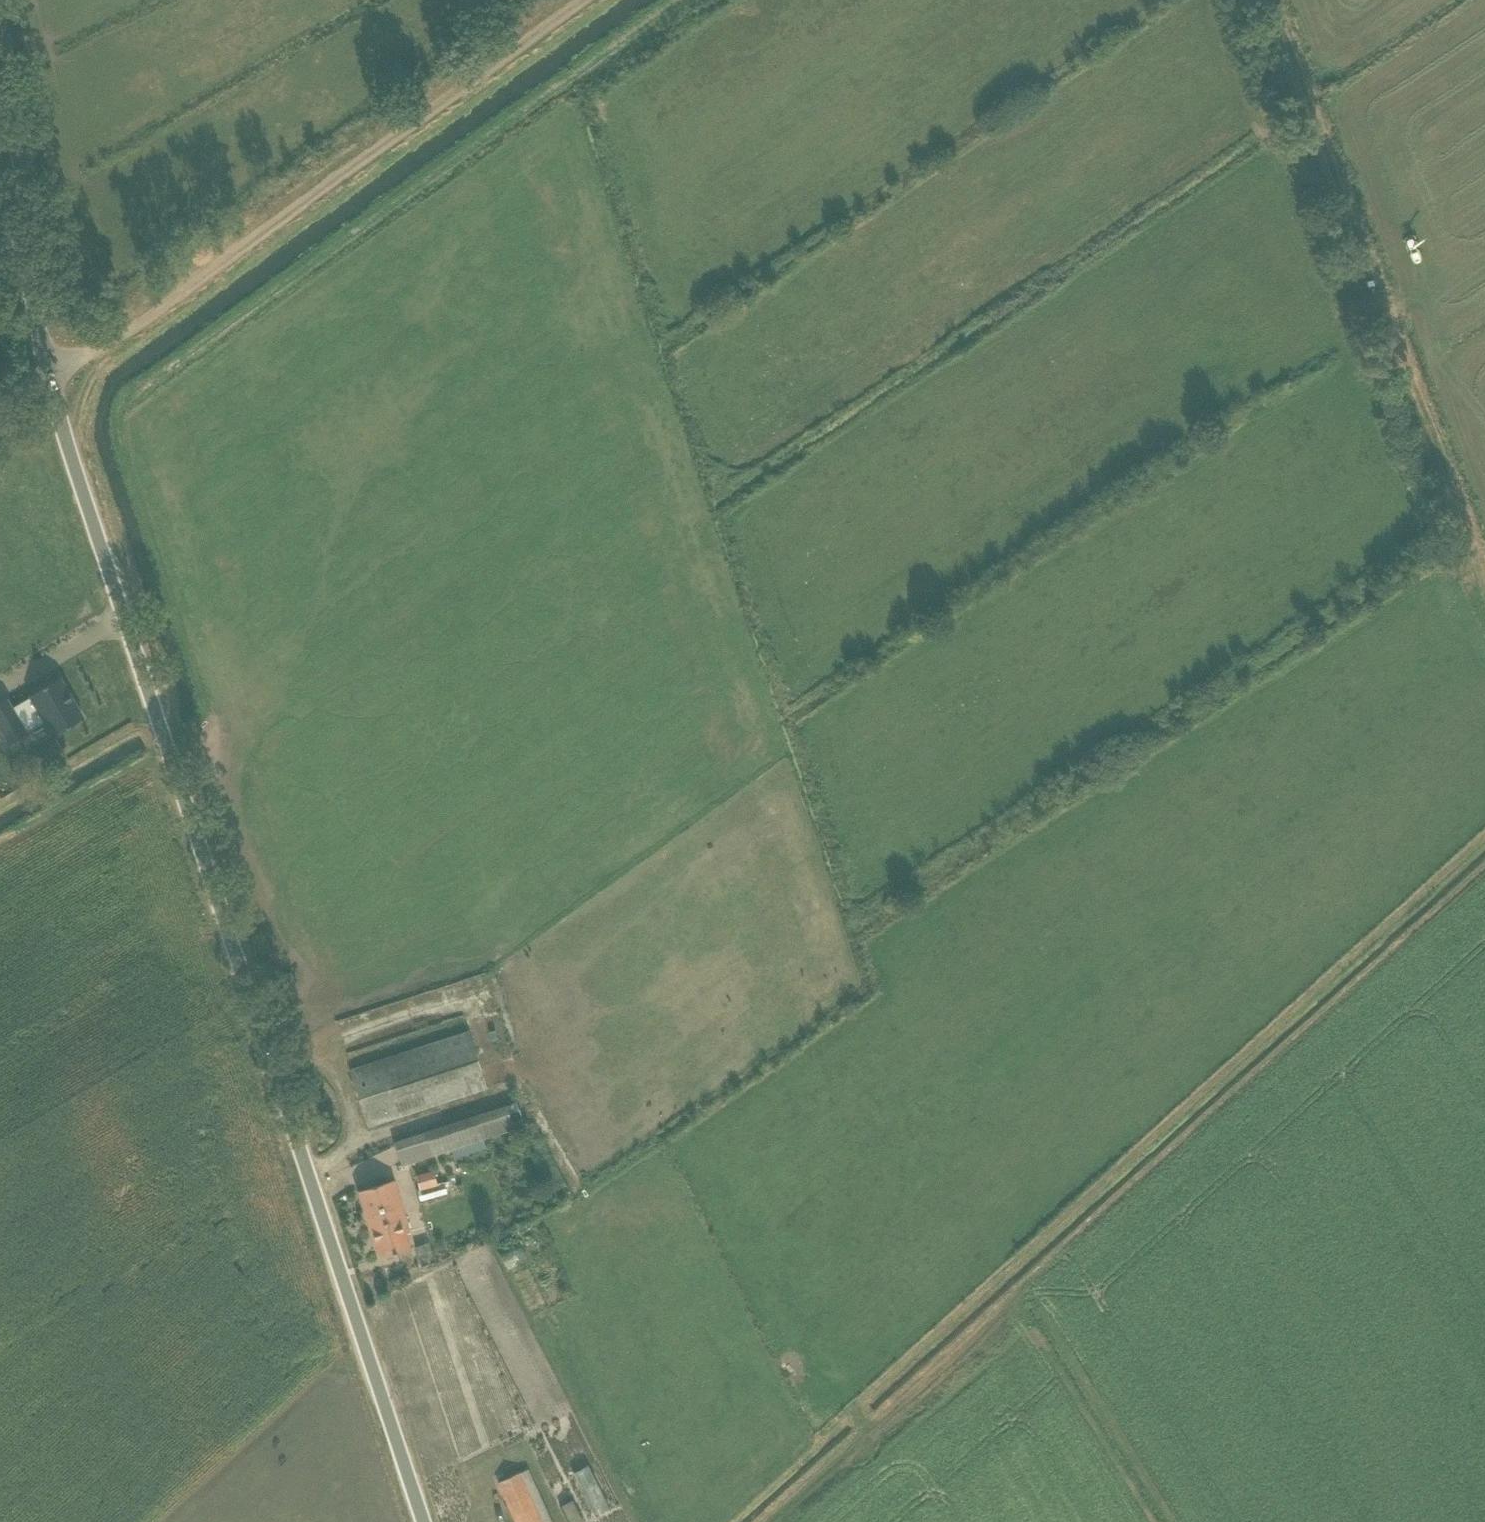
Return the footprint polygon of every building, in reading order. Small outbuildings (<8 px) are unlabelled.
[(9,743),(15,740),(27,733),(24,730),(33,725),(35,727),(45,721),(53,736),(83,718),(60,678),(30,696),(31,697),(12,708),(6,699),(0,702),(0,728),(9,743)] [(291,971),(284,973),(287,983),(294,981),(291,971)] [(425,1040),(439,1039),(438,1027),(424,1028),(425,1040)] [(349,1070),(368,1126),(487,1088),(469,1031),(349,1070)] [(394,1143),(401,1165),(524,1125),(517,1103),(394,1143)] [(433,1170),(415,1175),(419,1189),(417,1190),(420,1201),(446,1194),(443,1183),(437,1184),(433,1170)] [(378,1185),(359,1191),(379,1258),(398,1252),(410,1249),(402,1223),(406,1222),(393,1180),(378,1185)] [(429,1242),(416,1247),(418,1255),(431,1250),(429,1242)] [(588,1466),(574,1473),(595,1515),(609,1508),(588,1466)] [(498,1482),(516,1521),(541,1521),(519,1473),(498,1482)] [(561,1506),(568,1521),(582,1521),(571,1501),(561,1506)]
